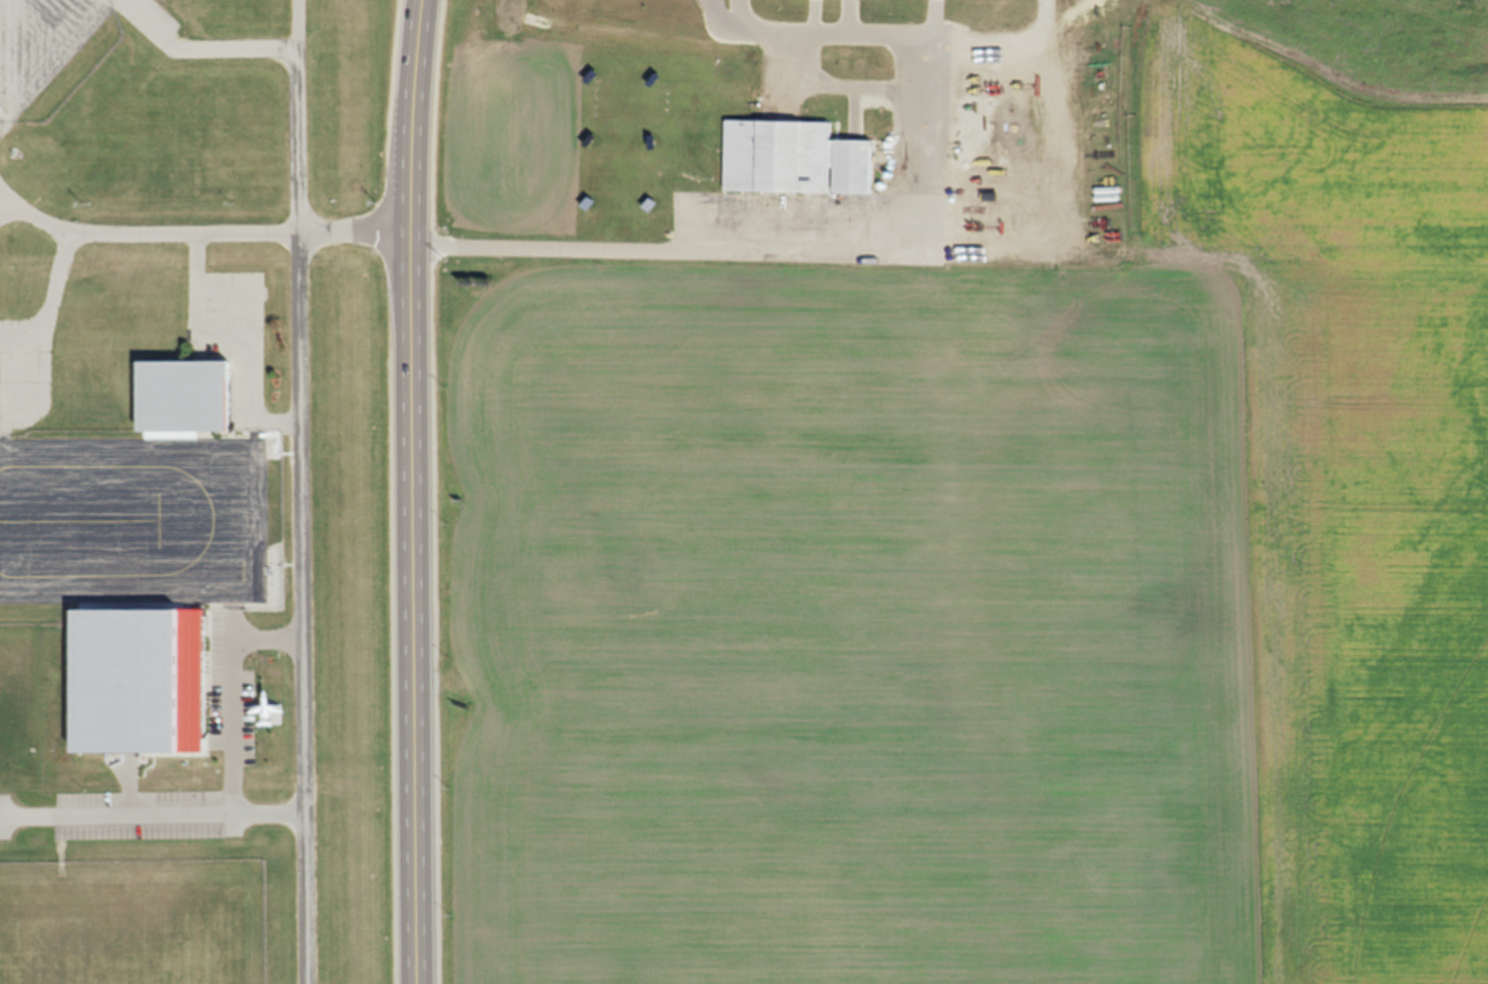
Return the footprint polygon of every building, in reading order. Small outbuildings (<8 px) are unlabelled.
[(723,119),(721,189),(865,193),(867,142),(825,138),(825,122),(723,119)] [(229,362),(141,361),(141,430),(230,431),(229,362)]
